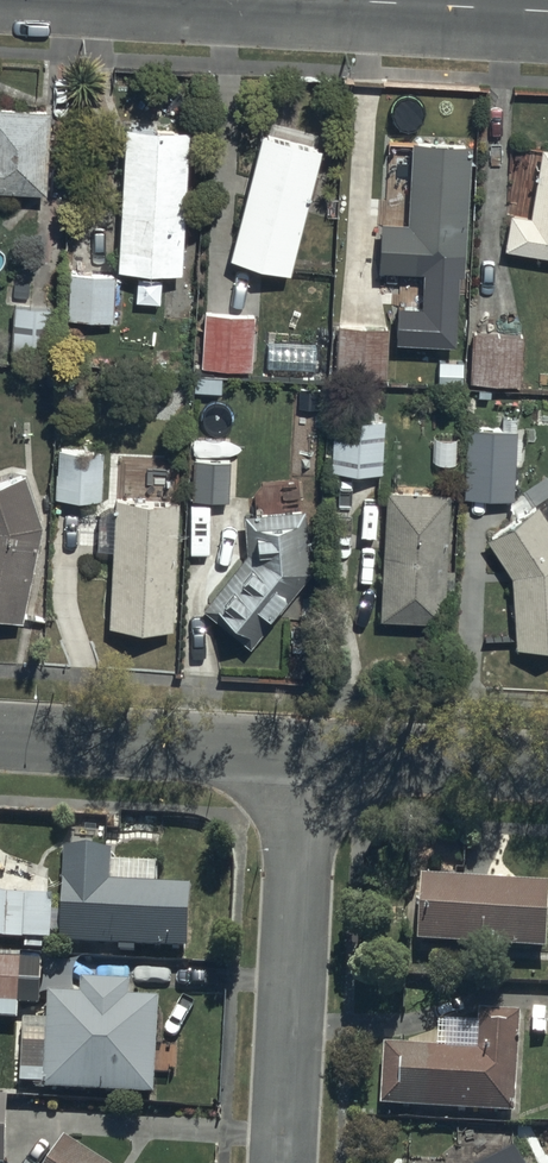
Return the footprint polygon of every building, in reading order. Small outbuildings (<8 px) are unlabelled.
[(50,195),(51,113),(0,112),(0,194),(50,195)] [(189,134),(125,132),(121,274),(185,276),(189,134)] [(325,153),(263,135),(228,259),(289,276),(325,153)] [(472,148),(413,145),(410,228),(382,227),(380,273),(423,275),(422,311),(399,310),(397,347),(457,349),(460,278),(466,278),(472,148)] [(541,151),(530,219),(513,216),(507,253),(547,259),(547,152),(541,151)] [(116,278),(70,277),(69,323),(115,324),(116,278)] [(56,311),(16,308),(13,357),(52,360),(56,311)] [(257,318),(206,316),(204,369),(254,371),(257,318)] [(387,330),(338,328),(336,376),(385,379),(387,330)] [(524,336),(474,333),(471,384),(521,387),(524,336)] [(384,424),(330,420),(327,472),(380,476),(384,424)] [(515,431),(463,427),(458,496),(510,500),(515,431)] [(59,449),(56,499),(104,503),(107,452),(59,449)] [(26,625),(50,527),(26,474),(0,486),(0,619),(26,625)] [(448,498),(385,494),(377,619),(440,623),(448,498)] [(486,541),(511,580),(516,649),(547,647),(547,501),(486,541)] [(248,559),(204,610),(249,650),(316,573),(303,510),(241,523),(248,559)] [(117,518),(110,628),(173,631),(180,522),(117,518)] [(109,845),(64,842),(58,938),(186,945),(190,881),(107,876),(109,845)] [(547,910),(547,889),(417,886),(416,953),(547,956),(547,910)] [(0,899),(0,942),(26,944),(26,952),(43,953),(43,947),(53,948),(55,901),(0,899)] [(0,963),(0,1009),(21,1010),(23,964),(0,963)] [(81,1004),(49,1002),(47,1027),(24,1025),(21,1089),(45,1091),(45,1095),(156,1100),(161,1004),(131,1003),(132,989),(82,986),(81,1004)] [(383,1047),(379,1111),(514,1120),(521,1018),(480,1015),(478,1042),(461,1041),(460,1053),(383,1047)] [(56,1162),(96,1162),(67,1145),(56,1162)] [(514,1155),(498,1162),(518,1162),(514,1155)]
